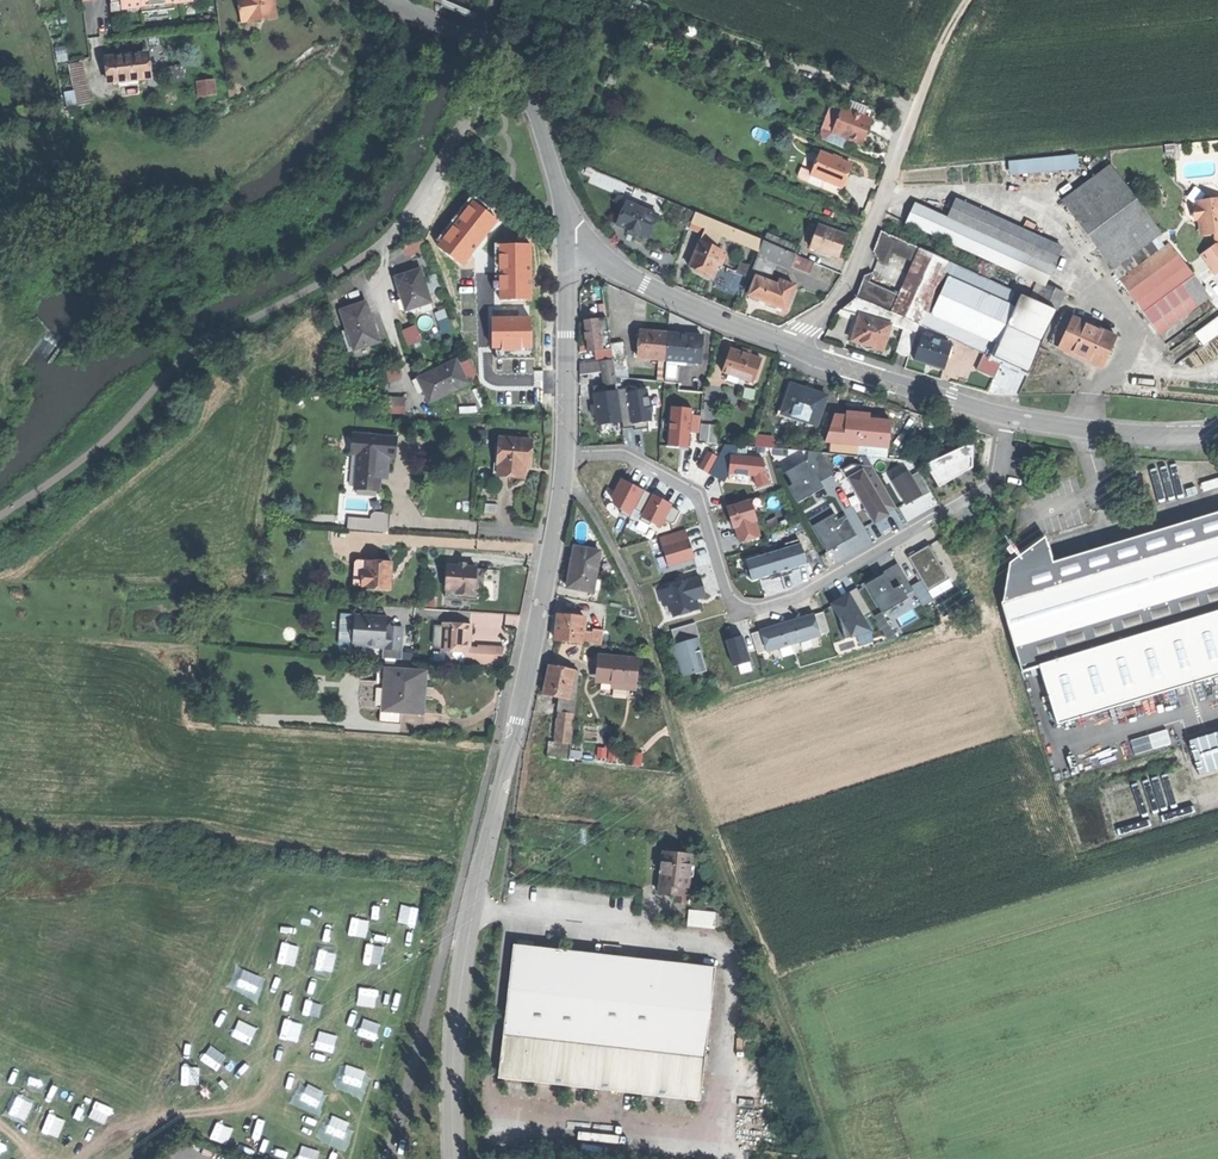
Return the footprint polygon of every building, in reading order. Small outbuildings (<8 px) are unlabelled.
[(110,4),(120,3),(121,9),(140,7),(141,13),(173,10),(173,4),(192,2),(192,0),(110,0),(110,4)] [(275,0),(237,0),(241,24),(278,19),(275,0)] [(147,79),(145,55),(125,56),(106,58),(108,82),(147,79)] [(77,102),(78,106),(87,104),(79,64),(69,65),(77,102)] [(184,77),(184,67),(171,67),(171,78),(184,77)] [(196,80),(198,97),(218,95),(217,78),(196,80)] [(873,115),(844,104),(842,110),(871,121),(873,115)] [(833,133),(842,110),(834,107),(825,130),(833,133)] [(842,110),(833,133),(863,145),(868,132),(872,122),(871,121),(842,110)] [(851,165),(821,153),(813,173),(812,176),(824,181),(842,188),(846,177),(851,165)] [(1010,174),(1079,168),(1078,153),(1008,159),(1010,174)] [(1062,200),(1117,272),(1155,243),(1165,235),(1110,164),(1062,200)] [(821,189),(824,181),(812,176),(813,173),(801,169),(799,176),(800,180),(821,189)] [(643,190),(639,198),(661,207),(664,199),(643,190)] [(1216,198),(1209,193),(1194,213),(1206,222),(1207,233),(1217,232),(1217,198),(1216,198)] [(914,203),(906,222),(1041,283),(1042,281),(1047,283),(1063,247),(955,199),(947,218),(914,203)] [(499,222),(473,201),(437,247),(463,267),(499,222)] [(647,211),(639,207),(628,202),(618,224),(630,229),(638,233),(648,237),(657,215),(647,211)] [(712,219),(696,213),(691,228),(702,233),(705,232),(707,231),(708,228),(712,219)] [(538,216),(534,221),(540,226),(544,220),(538,216)] [(708,228),(721,234),(725,225),(712,219),(708,228)] [(811,247),(820,251),(834,256),(839,258),(843,247),(848,235),(819,224),(811,247)] [(721,234),(760,250),(764,241),(725,225),(721,234)] [(707,231),(705,232),(703,235),(718,242),(721,234),(708,228),(707,231)] [(916,258),(922,245),(883,228),(876,246),(879,251),(891,257),(895,250),(916,258)] [(423,232),(404,243),(411,254),(428,244),(423,232)] [(781,245),(783,239),(767,233),(765,240),(780,247),(781,245)] [(718,242),(703,235),(701,241),(722,250),(723,247),(717,244),(718,242)] [(799,246),(783,239),(781,245),(780,247),(796,254),(799,246)] [(723,250),(722,250),(701,241),(690,266),(696,269),(702,272),(701,273),(710,276),(711,275),(712,276),(717,264),(721,266),(726,255),(722,254),(723,250)] [(760,250),(758,254),(789,266),(791,267),(796,254),(764,241),(760,250)] [(1117,272),(1126,284),(1165,255),(1155,243),(1117,272)] [(531,299),(529,245),(498,246),(500,300),(531,299)] [(918,323),(921,324),(950,258),(922,245),(916,258),(901,293),(893,312),(908,319),(918,323)] [(1217,271),(1217,245),(1206,255),(1217,271)] [(1126,284),(1165,335),(1187,318),(1213,299),(1174,248),(1165,255),(1126,284)] [(834,256),(820,251),(819,254),(833,259),(834,256)] [(755,262),(750,274),(756,277),(757,276),(778,285),(780,280),(783,281),(789,266),(758,254),(755,262)] [(738,272),(749,276),(750,274),(755,262),(744,258),(738,272)] [(994,357),(1021,294),(1023,290),(950,258),(921,324),(987,354),(994,357)] [(397,277),(407,309),(432,301),(421,268),(406,273),(397,277)] [(857,296),(893,312),(901,293),(871,280),(874,272),(870,270),(869,273),(867,273),(857,296)] [(757,276),(756,277),(749,294),(761,299),(772,303),(779,285),(778,285),(757,276)] [(779,285),(772,303),(786,309),(795,286),(783,281),(780,280),(778,285),(779,285)] [(1036,296),(1058,306),(1065,291),(1047,283),(1042,281),(1041,283),(1036,296)] [(1003,361),(1029,372),(1057,310),(1021,294),(994,357),(1003,361)] [(893,312),(857,296),(841,310),(857,313),(857,312),(890,319),(890,320),(906,327),(908,319),(893,312)] [(354,305),(342,309),(356,349),(381,341),(367,301),(354,305)] [(1116,332),(1065,310),(1052,341),(1103,363),(1116,332)] [(857,312),(857,313),(851,339),(862,342),(862,343),(867,346),(873,346),(874,344),(879,345),(884,346),(890,320),(890,319),(857,312)] [(1203,344),(1217,334),(1217,316),(1195,332),(1203,344)] [(530,318),(494,318),(494,350),(531,349),(530,318)] [(592,351),(612,347),(607,318),(590,319),(587,324),(590,338),(592,351)] [(918,323),(908,319),(906,327),(898,350),(910,355),(921,324),(918,323)] [(416,326),(405,330),(410,344),(421,340),(416,326)] [(666,360),(669,333),(655,332),(641,331),(639,357),(666,360)] [(685,334),(669,333),(666,360),(681,361),(693,362),(700,363),(703,336),(685,334)] [(952,344),(923,335),(915,359),(929,363),(945,368),(952,344)] [(624,342),(612,343),(616,370),(628,368),(624,342)] [(745,353),(731,349),(723,372),(750,382),(759,358),(745,353)] [(994,357),(987,354),(979,371),(995,378),(1003,361),(994,357)] [(418,377),(429,400),(467,382),(457,359),(436,369),(418,377)] [(617,383),(616,376),(614,360),(603,361),(605,384),(617,383)] [(679,383),(679,380),(680,365),(681,361),(666,360),(665,381),(679,383)] [(580,363),(581,379),(590,378),(589,363),(580,363)] [(792,385),(815,392),(816,389),(806,386),(789,380),(783,399),(787,400),(792,385)] [(827,397),(815,392),(792,385),(787,400),(783,414),(784,415),(785,411),(795,415),(793,418),(817,426),(827,397)] [(651,420),(648,386),(624,388),(627,422),(651,420)] [(600,424),(622,421),(618,391),(607,393),(596,394),(598,411),(600,424)] [(889,447),(892,419),(869,417),(870,413),(863,412),(855,411),(854,416),(836,415),(826,442),(889,447)] [(700,423),(698,441),(716,442),(717,424),(700,423)] [(345,451),(347,432),(334,431),(332,453),(338,453),(338,451),(345,451)] [(390,435),(347,432),(345,451),(338,451),(338,453),(335,489),(373,492),(374,483),(375,477),(382,477),(384,457),(388,457),(390,435)] [(518,478),(519,466),(520,453),(526,454),(527,441),(497,439),(494,476),(518,478)] [(758,446),(773,447),(774,440),(759,439),(758,446)] [(718,456),(708,451),(698,468),(725,483),(728,478),(753,480),(757,488),(770,484),(761,456),(737,455),(737,445),(724,445),(718,456)] [(930,465),(941,485),(974,467),(974,445),(966,445),(930,465)] [(807,459),(783,474),(798,504),(823,488),(820,482),(834,474),(821,452),(808,451),(807,459)] [(1143,507),(1201,491),(1192,462),(1134,479),(1143,507)] [(852,464),(841,470),(874,523),(898,510),(872,467),(852,464)] [(923,495),(924,496),(933,491),(920,470),(912,475),(910,470),(893,480),(907,504),(923,495)] [(621,478),(607,505),(630,516),(643,489),(621,478)] [(638,517),(660,527),(672,503),(650,493),(638,517)] [(736,526),(741,542),(761,536),(756,520),(758,520),(751,498),(727,505),(734,527),(736,526)] [(1217,534),(1217,509),(1175,522),(1052,558),(1050,549),(1046,532),(1010,558),(1003,601),(1003,605),(1032,596),(1031,592),(1217,534)] [(812,526),(826,552),(856,535),(846,516),(838,520),(834,514),(812,526)] [(368,534),(387,535),(388,518),(371,517),(366,522),(369,522),(368,534)] [(345,521),(345,532),(368,534),(369,522),(366,522),(345,521)] [(663,545),(669,565),(695,557),(689,538),(686,528),(661,536),(664,545),(663,545)] [(1032,596),(1049,651),(1217,599),(1217,534),(1031,592),(1032,596)] [(799,544),(745,560),(752,581),(806,564),(799,544)] [(955,586),(929,544),(908,557),(922,580),(911,587),(915,593),(923,606),(955,586)] [(600,550),(575,546),(571,567),(568,586),(593,591),(600,550)] [(389,582),(390,563),(366,561),(365,571),(359,571),(358,587),(388,589),(389,582)] [(897,564),(831,604),(847,639),(872,630),(864,618),(871,613),(874,618),(915,593),(911,587),(897,564)] [(476,583),(476,570),(446,568),(445,591),(456,592),(455,596),(475,598),(476,583)] [(674,616),(698,609),(695,599),(707,595),(701,576),(666,586),(666,588),(659,590),(663,603),(670,601),(674,616)] [(1024,672),(1041,667),(1058,724),(1217,674),(1217,599),(1049,651),(1032,596),(1003,605),(1024,672)] [(761,630),(767,651),(822,635),(815,613),(761,630)] [(557,640),(583,644),(587,617),(559,615),(558,628),(557,640)] [(341,646),(355,647),(357,616),(343,616),(341,646)] [(382,659),(402,661),(403,648),(404,630),(397,630),(396,634),(386,633),(387,618),(357,616),(355,647),(383,649),(382,659)] [(465,665),(495,667),(497,648),(479,647),(478,651),(470,650),(471,638),(472,625),(444,623),(442,654),(466,656),(465,665)] [(694,623),(670,630),(683,677),(708,670),(694,623)] [(727,640),(735,666),(751,661),(747,652),(749,651),(743,635),(738,638),(738,637),(727,640)] [(636,661),(607,659),(607,672),(597,671),(595,692),(611,693),(634,694),(636,661)] [(607,672),(607,659),(598,659),(597,665),(597,671),(607,672)] [(576,669),(551,665),(549,678),(546,695),(563,698),(571,698),(576,669)] [(376,683),(385,684),(387,667),(377,666),(376,683)] [(389,684),(386,709),(400,711),(421,713),(423,689),(425,672),(387,667),(385,684),(389,684)] [(362,688),(362,707),(379,707),(379,688),(362,688)] [(562,700),(561,711),(576,713),(577,702),(562,700)] [(400,711),(386,709),(379,708),(378,721),(399,723),(400,711)] [(561,711),(557,740),(565,741),(572,742),(576,713),(561,711)] [(1135,754),(1172,742),(1168,727),(1130,739),(1135,754)] [(1186,737),(1195,772),(1217,766),(1217,728),(1186,737)] [(549,739),(547,758),(563,760),(565,741),(557,740),(549,739)] [(565,741),(563,760),(569,761),(572,742),(565,741)] [(661,909),(678,911),(679,903),(687,904),(691,858),(666,855),(663,886),(661,909)] [(679,903),(678,911),(677,918),(685,919),(687,904),(679,903)] [(715,927),(716,915),(690,913),(689,926),(715,927)] [(514,947),(504,1037),(706,1058),(716,969),(514,947)] [(706,1058),(504,1037),(500,1079),(701,1101),(706,1058)]
